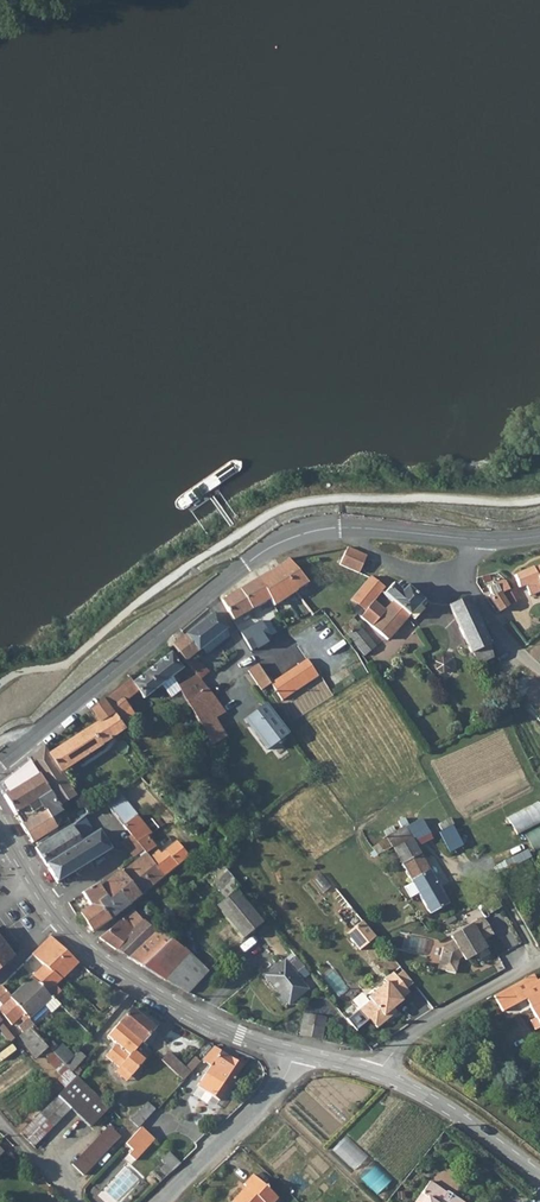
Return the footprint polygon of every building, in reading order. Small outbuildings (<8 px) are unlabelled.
[(362,568),(374,575),(381,579),(390,568),(348,549),(339,566),(358,573),(362,568)] [(305,577),(289,560),(280,568),(297,593),(309,585),(305,577)] [(280,568),(261,580),(270,599),(274,607),(297,593),(280,568)] [(521,588),(526,586),(539,580),(539,568),(527,574),(526,573),(517,577),(521,588)] [(357,606),(365,613),(372,604),(382,593),(385,589),(371,578),(351,602),(357,606)] [(253,610),(270,599),(261,580),(240,592),(253,610)] [(539,592),(539,580),(526,586),(531,596),(539,592)] [(393,602),(409,617),(414,622),(425,611),(423,609),(429,603),(426,600),(423,603),(407,588),(401,594),(393,586),(385,595),(393,602)] [(234,621),(253,610),(240,592),(222,603),(234,621)] [(501,613),(510,607),(506,600),(502,595),(493,601),(501,613)] [(489,646),(468,599),(449,607),(471,655),(472,655),(489,646)] [(383,613),(372,604),(365,613),(361,619),(386,641),(409,617),(393,602),(383,613)] [(353,612),(357,615),(361,619),(365,613),(357,606),(353,612)] [(172,647),(196,677),(204,686),(207,684),(203,679),(209,674),(203,666),(201,667),(191,658),(201,650),(225,632),(213,615),(172,647)] [(360,625),(353,619),(342,629),(347,635),(352,641),(356,646),(367,636),(358,627),(360,625)] [(261,621),(241,632),(251,650),(272,640),(271,638),(274,636),(271,629),(267,632),(261,621)] [(206,657),(229,639),(225,632),(201,650),(206,657)] [(425,661),(445,695),(462,685),(456,676),(469,668),(453,644),(425,661)] [(472,655),(476,665),(492,658),(489,646),(472,655)] [(182,671),(171,656),(169,657),(132,685),(128,680),(102,701),(123,728),(135,719),(123,704),(138,692),(144,700),(182,671)] [(271,677),(268,680),(271,685),(282,702),(318,678),(305,660),(274,682),(271,677)] [(262,690),(271,685),(268,680),(258,665),(249,671),(258,686),(262,690)] [(209,691),(204,686),(196,677),(178,689),(187,705),(209,691)] [(223,709),(209,691),(187,705),(207,739),(212,747),(226,739),(222,731),(232,726),(223,709)] [(123,728),(102,701),(90,711),(100,725),(49,756),(61,774),(67,770),(125,732),(123,728)] [(288,735),(264,705),(243,722),(266,752),(288,735)] [(61,774),(67,783),(73,780),(67,770),(61,774)] [(122,777),(130,788),(136,784),(127,772),(122,777)] [(510,817),(519,835),(539,823),(539,800),(510,817)] [(116,816),(107,805),(100,809),(109,821),(116,816)] [(89,808),(85,811),(89,817),(93,814),(89,808)] [(89,817),(85,811),(83,809),(66,820),(70,828),(71,830),(89,817)] [(131,838),(142,854),(145,857),(164,876),(186,858),(176,845),(161,857),(158,853),(155,855),(152,851),(155,849),(147,839),(152,835),(138,818),(135,820),(132,817),(128,820),(130,822),(123,827),(131,838)] [(430,836),(419,819),(413,823),(423,840),(430,836)] [(36,850),(47,867),(81,846),(71,830),(70,828),(36,850)] [(448,905),(404,828),(385,839),(391,848),(383,852),(389,863),(397,858),(412,885),(418,895),(430,915),(448,905)] [(463,847),(453,828),(439,835),(450,853),(463,847)] [(535,850),(539,848),(539,829),(529,834),(535,850)] [(81,846),(47,867),(57,884),(110,852),(99,835),(81,846)] [(131,838),(122,846),(132,859),(133,860),(142,854),(131,838)] [(108,882),(116,891),(128,906),(164,876),(145,857),(122,875),(120,873),(108,882)] [(218,894),(230,881),(218,866),(205,878),(218,894)] [(218,894),(224,900),(234,892),(237,889),(230,881),(218,894)] [(100,889),(98,887),(83,895),(91,907),(92,908),(116,891),(108,882),(100,889)] [(418,895),(412,885),(405,888),(411,899),(418,895)] [(91,907),(79,915),(92,933),(128,906),(116,891),(92,908),(91,907)] [(261,925),(234,892),(224,900),(215,908),(241,940),(261,925)] [(133,912),(126,916),(100,940),(128,961),(154,933),(139,920),(133,912)] [(491,934),(481,918),(446,937),(449,943),(440,948),(436,970),(454,976),(459,960),(462,963),(471,957),(480,969),(490,962),(480,943),(491,934)] [(362,923),(347,936),(360,952),(376,939),(362,923)] [(154,933),(128,961),(143,969),(169,941),(156,930),(154,933)] [(32,957),(44,967),(61,981),(78,965),(51,939),(32,957)] [(161,981),(183,951),(169,941),(143,969),(161,981)] [(13,960),(0,942),(0,971),(13,960)] [(208,973),(202,968),(183,951),(161,981),(188,995),(208,973)] [(303,969),(297,962),(294,958),(286,965),(284,963),(266,978),(289,1006),(306,990),(295,976),(303,969)] [(208,962),(202,968),(208,973),(214,968),(208,962)] [(33,978),(47,994),(55,1001),(64,993),(56,986),(61,981),(44,967),(33,978)] [(407,992),(414,986),(403,973),(396,979),(407,992)] [(407,992),(396,979),(393,975),(384,982),(386,985),(367,1000),(370,1002),(357,1013),(363,1020),(367,1020),(375,1031),(387,1022),(384,1019),(402,1004),(401,1003),(410,996),(407,992)] [(537,982),(534,977),(521,983),(539,1021),(539,981),(537,982)] [(55,1001),(47,994),(33,978),(12,998),(11,999),(33,1027),(36,1025),(30,1017),(43,1006),(50,1013),(59,1005),(55,1001)] [(519,984),(527,1001),(536,1020),(539,1028),(539,1021),(521,983),(519,984)] [(502,1013),(527,1001),(519,984),(494,997),(502,1013)] [(33,1027),(11,999),(12,998),(1,987),(0,988),(0,1006),(2,1009),(0,1011),(0,1015),(12,1028),(15,1024),(19,1029),(15,1032),(20,1038),(17,1041),(34,1062),(42,1055),(48,1061),(53,1055),(52,1055),(31,1029),(33,1027)] [(116,1012),(128,999),(115,991),(112,995),(114,997),(108,1005),(116,1012)] [(141,1043),(152,1030),(153,1029),(131,1011),(119,1025),(128,1032),(141,1043)] [(304,1016),(300,1036),(321,1041),(325,1019),(304,1016)] [(539,1030),(539,1028),(536,1020),(530,1024),(535,1033),(539,1030)] [(11,1044),(15,1040),(0,1024),(0,1032),(11,1044)] [(124,1036),(128,1032),(119,1025),(115,1029),(124,1036)] [(134,1053),(141,1043),(128,1032),(124,1036),(115,1029),(107,1038),(116,1045),(106,1058),(119,1069),(120,1068),(130,1077),(144,1061),(134,1053)] [(152,1030),(141,1043),(146,1048),(158,1035),(152,1030)] [(59,1048),(52,1055),(53,1055),(64,1067),(71,1059),(59,1048)] [(210,1067),(204,1075),(226,1090),(242,1067),(215,1050),(203,1062),(210,1067)] [(71,1059),(64,1067),(71,1074),(86,1058),(78,1051),(71,1059)] [(161,1061),(184,1081),(192,1074),(168,1053),(161,1061)] [(119,1069),(115,1074),(125,1083),(130,1077),(120,1068),(119,1069)] [(218,1102),(226,1090),(204,1075),(196,1086),(218,1102)] [(108,1108),(75,1078),(60,1094),(57,1097),(70,1109),(89,1128),(108,1108)] [(70,1109),(57,1097),(20,1136),(33,1148),(70,1109)] [(149,1103),(132,1121),(139,1127),(155,1109),(149,1103)] [(119,1136),(107,1124),(71,1162),(83,1174),(119,1136)] [(154,1140),(141,1128),(126,1144),(139,1156),(154,1140)] [(160,1161),(171,1171),(178,1164),(168,1153),(160,1161)] [(277,1199),(253,1175),(244,1185),(246,1187),(231,1201),(274,1201),(277,1199)] [(449,1193),(447,1196),(430,1184),(418,1201),(461,1201),(449,1193)]
